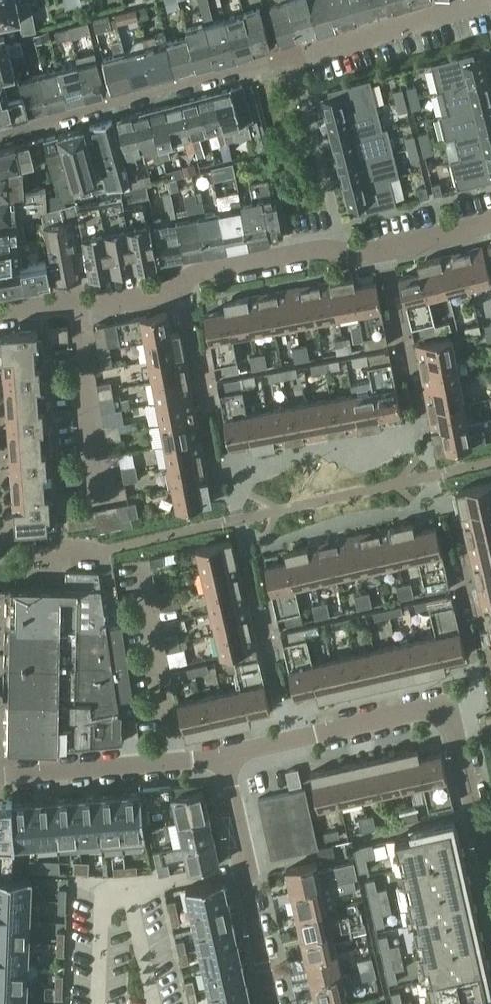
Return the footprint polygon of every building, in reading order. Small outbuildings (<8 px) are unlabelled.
[(21,18),(23,31),(35,28),(30,1),(18,4),(18,0),(0,0),(0,22),(21,18)] [(168,11),(181,7),(179,0),(164,0),(168,11)] [(206,23),(216,63),(236,57),(225,18),(214,21),(211,9),(210,10),(207,0),(200,0),(206,23)] [(271,4),(283,43),(299,38),(287,0),(278,0),(279,2),(271,4)] [(299,38),(318,33),(308,0),(287,0),(299,38)] [(318,33),(337,27),(329,0),(308,0),(318,33)] [(337,27),(356,21),(350,0),(329,0),(337,27)] [(356,21),(375,15),(370,0),(350,0),(356,21)] [(375,15),(394,10),(391,0),(370,0),(375,15)] [(394,10),(413,4),(412,0),(391,0),(394,10)] [(146,7),(136,10),(140,22),(150,19),(146,7)] [(260,8),(243,13),(254,52),(271,47),(260,8)] [(136,9),(116,14),(118,23),(138,18),(136,9)] [(243,13),(225,18),(236,57),(254,52),(243,13)] [(95,23),(97,32),(112,28),(111,19),(95,23)] [(88,22),(69,26),(72,37),(91,32),(88,22)] [(206,23),(187,28),(198,67),(216,63),(206,23)] [(72,37),(69,26),(56,30),(58,40),(72,37)] [(188,35),(168,40),(177,73),(198,67),(187,28),(186,28),(188,35)] [(165,30),(143,36),(146,46),(155,79),(177,73),(168,40),(165,30)] [(49,31),(35,35),(37,43),(51,39),(49,31)] [(10,55),(24,51),(21,40),(7,44),(5,34),(0,35),(0,58),(10,55)] [(128,51),(125,52),(134,85),(155,79),(146,46),(143,36),(134,39),(128,51)] [(134,85),(125,52),(122,39),(112,41),(115,55),(104,58),(112,90),(134,85)] [(474,53),(431,64),(438,91),(489,78),(483,58),(476,60),(474,53)] [(0,58),(0,79),(15,75),(10,55),(0,58)] [(98,59),(78,64),(87,97),(107,92),(98,59)] [(78,64),(58,69),(67,102),(87,97),(78,64)] [(58,69),(39,74),(48,108),(67,102),(58,69)] [(29,113),(20,79),(18,74),(0,79),(0,120),(29,113)] [(39,74),(20,79),(29,113),(48,108),(39,74)] [(438,91),(438,92),(443,90),(448,112),(439,114),(439,115),(490,102),(490,88),(489,78),(438,91)] [(371,79),(328,89),(330,97),(322,99),(327,119),(378,106),(371,79)] [(231,88),(215,92),(229,141),(236,139),(233,127),(247,124),(254,151),(262,149),(263,147),(256,121),(251,122),(241,85),(231,88)] [(416,85),(408,87),(411,98),(419,96),(416,85)] [(402,88),(394,90),(397,101),(405,99),(402,88)] [(215,92),(199,96),(209,134),(217,131),(220,143),(229,141),(215,92)] [(199,96),(182,101),(196,149),(198,158),(206,156),(201,136),(209,134),(199,96)] [(419,96),(411,98),(413,108),(421,106),(419,96)] [(405,99),(397,101),(400,112),(408,110),(405,99)] [(182,101),(166,105),(176,142),(184,140),(187,152),(196,149),(182,101)] [(439,115),(445,138),(490,127),(490,102),(439,115)] [(166,105),(150,109),(163,158),(171,156),(168,144),(176,142),(166,105)] [(378,106),(327,119),(333,142),(388,128),(388,127),(383,128),(378,106)] [(150,109),(133,114),(144,151),(152,149),(155,160),(163,158),(150,109)] [(144,151),(133,114),(117,118),(130,167),(139,165),(135,153),(144,151)] [(112,119),(91,125),(107,188),(129,182),(129,180),(112,119)] [(85,127),(59,134),(69,169),(76,195),(91,190),(89,180),(98,177),(85,127)] [(445,138),(445,139),(455,137),(460,158),(451,161),(490,151),(490,127),(445,138)] [(388,128),(333,142),(339,165),(394,151),(388,128)] [(428,131),(419,133),(422,144),(430,142),(428,131)] [(69,169),(59,134),(45,138),(45,137),(44,137),(54,173),(69,169)] [(414,135),(406,137),(409,147),(417,145),(414,135)] [(22,165),(44,160),(38,139),(0,149),(0,171),(22,165)] [(430,142),(422,144),(425,155),(433,153),(430,142)] [(417,145),(409,147),(411,158),(419,156),(417,145)] [(394,151),(339,165),(345,188),(400,174),(394,151)] [(451,161),(458,189),(490,181),(490,151),(451,161)] [(16,192),(23,191),(22,165),(0,171),(0,195),(16,192)] [(167,170),(169,177),(183,173),(181,166),(167,170)] [(222,166),(213,168),(215,178),(225,176),(222,166)] [(69,169),(54,173),(61,199),(76,195),(69,169)] [(152,182),(150,174),(129,180),(129,182),(131,187),(152,182)] [(400,174),(345,188),(350,208),(357,206),(359,214),(397,204),(391,178),(400,175),(400,174)] [(177,179),(170,180),(172,191),(180,189),(177,179)] [(254,201),(242,203),(250,245),(271,241),(270,239),(283,236),(276,197),(271,197),(268,179),(250,182),(254,201)] [(440,182),(432,184),(435,195),(443,193),(440,182)] [(147,184),(123,190),(125,202),(150,197),(147,184)] [(427,185),(418,187),(421,198),(429,196),(427,185)] [(17,216),(24,216),(42,212),(42,209),(48,209),(46,187),(23,191),(16,192),(0,195),(0,220),(17,216)] [(162,218),(154,220),(162,260),(162,261),(185,257),(178,220),(171,192),(163,194),(165,201),(170,222),(162,223),(162,218)] [(123,193),(100,196),(114,270),(136,266),(135,260),(129,226),(123,193)] [(203,193),(196,195),(207,253),(223,250),(227,249),(228,249),(221,212),(207,214),(203,193)] [(192,217),(178,220),(185,257),(207,253),(196,195),(185,197),(186,205),(187,205),(190,214),(191,214),(192,217)] [(100,196),(77,200),(85,244),(90,274),(114,270),(100,196)] [(42,209),(42,212),(51,259),(55,281),(83,276),(77,245),(85,244),(77,200),(48,209),(42,209)] [(233,210),(221,212),(228,249),(250,245),(242,203),(241,200),(232,202),(233,210)] [(145,203),(126,207),(129,226),(135,260),(136,266),(158,262),(157,256),(151,223),(148,223),(145,203)] [(18,240),(25,239),(24,216),(17,216),(0,220),(0,244),(18,240)] [(28,263),(28,262),(26,263),(25,239),(18,240),(0,244),(0,268),(28,263)] [(462,254),(470,286),(490,281),(490,277),(483,245),(468,249),(469,252),(462,254)] [(454,253),(440,256),(449,291),(470,286),(462,254),(454,255),(454,253)] [(419,264),(420,271),(422,275),(422,274),(428,297),(429,297),(429,296),(449,291),(440,256),(427,260),(427,262),(419,264)] [(0,268),(0,291),(41,284),(55,281),(51,259),(35,262),(36,262),(28,263),(0,268)] [(412,325),(412,326),(435,320),(429,297),(428,297),(422,274),(422,275),(420,271),(399,276),(410,316),(413,325),(412,325)] [(346,278),(332,280),(339,316),(358,312),(360,312),(355,288),(356,288),(355,279),(346,280),(346,278)] [(319,285),(311,287),(317,320),(339,316),(332,280),(318,283),(319,285)] [(359,288),(356,288),(355,288),(360,312),(358,312),(363,336),(387,332),(387,331),(386,331),(384,322),(385,322),(377,281),(362,284),(363,287),(359,288)] [(303,285),(290,288),(296,324),(317,320),(311,287),(304,288),(303,285)] [(276,293),(269,295),(275,328),(296,324),(290,288),(276,291),(276,293)] [(261,293),(247,296),(254,332),(275,328),(269,295),(261,296),(261,293)] [(225,303),(227,311),(228,311),(233,336),(233,335),(254,332),(247,296),(233,298),(234,301),(225,303)] [(213,353),(216,364),(238,360),(233,335),(233,336),(228,311),(227,311),(224,312),(220,313),(220,310),(205,313),(212,353),(213,353)] [(121,344),(146,339),(146,338),(169,334),(169,333),(168,326),(170,326),(168,311),(117,320),(121,344)] [(110,346),(121,344),(117,320),(106,323),(107,330),(108,337),(110,345),(110,346)] [(435,320),(412,326),(412,327),(413,327),(415,336),(415,338),(438,332),(436,324),(435,320)] [(450,321),(436,324),(438,332),(452,329),(450,321)] [(107,330),(106,323),(94,325),(96,333),(107,330)] [(480,324),(466,327),(467,334),(482,331),(480,324)] [(361,325),(352,326),(355,342),(364,340),(361,325)] [(68,327),(49,328),(50,340),(69,339),(68,327)] [(2,332),(4,354),(45,351),(44,339),(39,339),(38,329),(2,332)] [(96,333),(97,340),(108,337),(107,330),(96,333)] [(146,339),(149,359),(185,352),(183,339),(180,340),(178,332),(181,331),(181,330),(169,333),(169,334),(146,338),(146,339)] [(387,333),(387,332),(363,336),(365,348),(389,344),(389,342),(388,342),(386,333),(387,333)] [(351,336),(343,337),(346,352),(353,351),(351,336)] [(97,340),(98,347),(110,345),(108,337),(97,340)] [(346,352),(343,337),(336,339),(338,353),(346,352)] [(422,357),(423,365),(456,359),(452,337),(417,344),(419,358),(422,357)] [(308,343),(301,345),(304,360),(311,358),(308,343)] [(111,353),(110,346),(110,345),(98,347),(100,355),(111,353)] [(304,360),(301,345),(293,346),(296,361),(304,360)] [(368,361),(369,366),(392,361),(392,360),(391,360),(389,351),(390,351),(390,350),(367,354),(368,361)] [(4,354),(5,376),(41,373),(41,364),(46,364),(45,351),(4,354)] [(266,351),(258,353),(261,368),(268,366),(266,351)] [(149,359),(154,381),(186,375),(185,367),(188,366),(185,352),(149,359)] [(261,368),(258,353),(251,354),(253,369),(261,368)] [(354,364),(368,361),(367,354),(353,357),(354,364)] [(339,359),(326,362),(327,369),(341,367),(339,359)] [(422,373),(425,387),(460,380),(456,359),(423,365),(425,373),(422,373)] [(238,360),(216,364),(218,373),(217,374),(217,376),(240,372),(238,360)] [(369,366),(373,390),(375,390),(379,413),(380,413),(382,412),(386,411),(387,415),(402,412),(394,371),(393,371),(392,362),(392,361),(369,366)] [(327,369),(326,362),(312,364),(314,372),(327,369)] [(297,367),(284,369),(285,377),(299,375),(297,367)] [(285,377),(284,369),(269,372),(270,380),(285,377)] [(5,376),(7,397),(48,394),(47,382),(42,382),(41,373),(5,376)] [(154,381),(158,402),(193,396),(191,382),(188,382),(186,375),(154,381)] [(256,375),(241,377),(243,385),(257,382),(256,375)] [(220,392),(220,393),(244,389),(243,385),(241,377),(218,382),(218,383),(219,383),(221,392),(220,392)] [(430,400),(431,408),(464,402),(460,380),(425,387),(427,401),(430,400)] [(98,384),(99,392),(114,389),(112,381),(98,384)] [(114,389),(99,392),(101,399),(115,397),(114,389)] [(248,438),(251,437),(252,437),(247,413),(248,412),(244,389),(220,393),(220,394),(221,394),(223,403),(222,403),(230,444),(244,441),(244,438),(248,437),(248,438)] [(373,390),(353,393),(360,429),(374,427),(373,424),(382,422),(380,413),(379,413),(375,390),(373,390)] [(353,393),(332,397),(338,430),(346,429),(346,432),(360,429),(353,393)] [(7,397),(8,419),(45,416),(44,408),(49,407),(48,394),(7,397)] [(158,402),(161,423),(194,417),(193,409),(196,409),(193,396),(158,402)] [(332,397),(311,401),(317,437),(331,434),(331,432),(338,430),(332,397)] [(311,401),(290,405),(296,438),(303,437),(304,439),(317,437),(311,401)] [(430,416),(433,430),(468,423),(464,402),(431,408),(433,415),(430,416)] [(290,405),(268,409),(275,444),(289,442),(288,439),(296,438),(290,405)] [(252,437),(251,437),(252,446),(261,444),(261,447),(275,444),(268,409),(248,412),(247,413),(252,437)] [(8,419),(10,440),(51,437),(50,425),(45,425),(45,416),(8,419)] [(161,423),(165,444),(201,438),(199,424),(196,424),(194,417),(161,423)] [(468,423),(433,430),(435,443),(438,443),(440,452),(486,443),(481,420),(468,423)] [(106,426),(107,434),(121,432),(120,424),(106,426)] [(121,432),(107,434),(109,442),(123,439),(121,432)] [(10,440),(12,462),(48,459),(47,451),(52,450),(51,437),(10,440)] [(165,444),(170,467),(202,460),(201,452),(204,451),(201,438),(165,444)] [(12,462),(13,484),(54,481),(53,468),(48,468),(48,459),(12,462)] [(170,467),(173,487),(209,480),(206,466),(204,467),(202,460),(170,467)] [(122,467),(124,475),(138,473),(137,465),(122,467)] [(138,473),(124,475),(125,482),(140,480),(138,473)] [(209,480),(173,487),(178,509),(213,502),(210,502),(209,494),(212,494),(209,480)] [(13,484),(15,505),(51,502),(50,494),(55,493),(54,481),(13,484)] [(462,513),(490,506),(490,482),(459,490),(461,498),(458,499),(462,513)] [(51,502),(15,505),(16,528),(57,525),(56,511),(51,511),(51,502)] [(137,502),(129,503),(132,517),(139,516),(137,502)] [(129,503),(118,505),(122,527),(134,525),(132,517),(129,503)] [(118,505),(107,507),(111,530),(122,527),(118,505)] [(469,533),(490,528),(490,506),(462,513),(465,526),(467,526),(469,533)] [(95,509),(98,524),(99,532),(111,530),(107,507),(95,509)] [(90,525),(98,524),(95,509),(87,511),(90,525)] [(82,527),(90,525),(87,511),(79,512),(82,527)] [(74,528),(82,527),(79,512),(71,514),(74,528)] [(66,530),(74,528),(71,514),(63,515),(66,530)] [(405,523),(392,526),(400,562),(419,557),(421,557),(415,534),(416,533),(414,524),(406,526),(405,523)] [(379,532),(371,534),(379,567),(400,562),(392,526),(378,530),(379,532)] [(419,533),(416,533),(415,534),(421,557),(419,557),(425,581),(448,576),(448,575),(447,575),(445,566),(446,566),(437,526),(422,529),(423,532),(419,533)] [(471,555),(490,550),(490,528),(469,533),(471,541),(468,541),(471,555)] [(363,533),(349,536),(358,572),(379,567),(371,534),(364,536),(363,533)] [(337,542),(329,544),(337,577),(358,572),(349,536),(336,539),(337,542)] [(197,547),(202,570),(238,561),(235,548),(232,549),(230,541),(233,540),(233,539),(197,547)] [(321,543),(307,546),(316,582),(337,577),(329,544),(322,546),(321,543)] [(286,554),(288,563),(289,562),(295,586),(296,586),(316,582),(307,546),(294,549),(295,552),(286,554)] [(479,576),(490,573),(490,550),(471,555),(474,568),(477,568),(479,576)] [(150,558),(152,566),(166,563),(164,555),(150,558)] [(202,570),(207,591),(240,583),(238,576),(241,575),(238,561),(202,570)] [(278,614),(278,615),(301,610),(296,586),(295,586),(289,562),(288,563),(285,563),(285,564),(281,564),(281,561),(266,565),(276,605),(278,614)] [(179,564),(170,566),(172,575),(181,573),(179,564)] [(12,607),(11,626),(108,628),(108,626),(99,571),(66,570),(66,587),(11,586),(12,607)] [(481,598),(490,596),(490,573),(479,576),(480,583),(478,584),(481,598)] [(448,577),(448,576),(425,581),(428,593),(451,588),(450,586),(448,577)] [(412,582),(404,583),(408,597),(415,596),(412,582)] [(207,591),(212,612),(247,604),(244,590),(241,591),(240,583),(207,591)] [(408,597),(404,583),(397,585),(400,599),(408,597)] [(158,594),(160,601),(174,598),(172,591),(158,594)] [(370,591),(362,593),(366,607),(373,605),(370,591)] [(366,607),(362,593),(356,594),(359,609),(366,607)] [(431,607),(431,610),(455,605),(454,604),(452,595),(452,593),(429,599),(431,607)] [(488,618),(490,618),(490,596),(481,598),(484,611),(487,611),(488,618)] [(174,598),(160,601),(162,609),(176,605),(174,598)] [(418,610),(431,607),(429,599),(416,602),(418,610)] [(328,601),(321,602),(324,617),(332,615),(328,601)] [(324,617),(321,602),(313,604),(317,618),(324,617)] [(212,612),(217,633),(249,625),(248,618),(250,617),(247,604),(212,612)] [(402,605),(388,608),(390,616),(404,613),(402,605)] [(431,610),(437,635),(438,634),(443,657),(445,657),(447,657),(447,656),(451,656),(451,659),(466,655),(457,615),(456,615),(454,606),(455,606),(455,605),(431,610)] [(390,616),(388,608),(375,611),(377,619),(390,616)] [(301,610),(278,615),(278,616),(279,616),(281,625),(280,625),(280,626),(304,621),(301,610)] [(361,614),(347,618),(348,626),(363,623),(361,614)] [(348,626),(347,618),(333,621),(335,629),(348,626)] [(11,626),(11,662),(113,664),(128,662),(127,652),(128,652),(128,650),(127,650),(123,624),(108,626),(108,628),(11,626)] [(224,663),(236,660),(234,652),(257,647),(254,632),(251,633),(249,625),(217,633),(224,663)] [(319,625),(305,628),(307,636),(321,633),(319,625)] [(284,644),(285,645),(308,639),(307,636),(305,628),(282,633),(282,635),(283,635),(285,643),(284,644)] [(164,637),(166,644),(180,641),(178,634),(164,637)] [(437,635),(417,639),(425,674),(439,671),(438,669),(447,667),(445,657),(443,657),(438,634),(437,635)] [(314,688),(316,688),(317,687),(312,663),(313,663),(308,639),(285,645),(285,646),(286,646),(288,654),(287,655),(296,695),(310,692),(310,689),(314,688)] [(417,639),(396,644),(404,677),(411,675),(412,678),(425,674),(417,639)] [(180,641),(166,644),(167,652),(181,648),(180,641)] [(396,644),(375,649),(383,684),(397,681),(396,678),(404,677),(396,644)] [(236,660),(236,663),(260,658),(259,657),(258,657),(256,648),(257,648),(257,647),(234,652),(236,660)] [(375,649),(354,653),(362,686),(369,684),(370,687),(383,684),(375,649)] [(354,653),(333,658),(341,694),(355,691),(354,688),(362,686),(354,653)] [(236,663),(242,688),(243,687),(248,710),(249,710),(256,709),(256,711),(271,708),(262,668),(261,668),(259,659),(260,659),(260,658),(236,663)] [(317,687),(316,688),(318,696),(327,694),(327,697),(341,694),(333,658),(313,663),(312,663),(317,687)] [(11,662),(10,698),(118,700),(134,698),(133,695),(135,695),(135,693),(133,694),(128,662),(113,664),(11,662)] [(208,663),(194,666),(196,674),(210,671),(208,663)] [(196,674),(194,666),(180,669),(182,677),(196,674)] [(242,688),(222,692),(230,727),(243,724),(243,721),(251,720),(251,722),(252,722),(249,710),(248,710),(243,687),(242,688)] [(222,692),(201,697),(208,729),(216,728),(216,730),(230,727),(222,692)] [(208,729),(201,697),(179,702),(187,737),(201,734),(201,731),(208,729)] [(118,700),(10,698),(9,746),(59,747),(59,745),(76,745),(76,743),(92,744),(92,742),(109,742),(109,737),(120,738),(121,741),(124,741),(118,700)] [(404,787),(424,783),(425,783),(420,759),(421,759),(419,750),(410,752),(410,749),(396,752),(404,787)] [(383,792),(404,787),(396,752),(383,755),(383,758),(376,759),(383,792)] [(425,783),(424,783),(430,808),(453,803),(453,800),(452,801),(450,792),(451,792),(442,752),(427,755),(428,758),(424,759),(421,759),(420,759),(425,783)] [(362,797),(383,792),(376,759),(368,761),(368,758),(354,762),(362,797)] [(341,802),(362,797),(354,762),(341,765),(341,767),(334,769),(341,802)] [(299,767),(286,770),(290,787),(302,784),(299,767)] [(319,807),(341,802),(334,769),(326,771),(326,768),(311,771),(319,807)] [(175,803),(177,811),(179,821),(209,814),(203,789),(200,790),(194,791),(193,785),(195,784),(142,788),(142,791),(143,806),(163,804),(175,803)] [(259,797),(261,810),(308,799),(306,787),(259,797)] [(147,843),(145,829),(143,806),(142,791),(129,792),(123,793),(119,793),(124,845),(147,843)] [(116,793),(110,794),(98,795),(103,847),(124,845),(119,793),(116,793)] [(76,797),(80,840),(101,838),(101,847),(103,847),(98,795),(87,796),(86,796),(80,796),(76,797)] [(80,840),(76,797),(73,797),(67,797),(55,799),(59,841),(80,840)] [(37,843),(33,800),(30,801),(24,801),(13,802),(13,799),(11,800),(16,845),(37,843)] [(37,800),(33,800),(37,843),(59,841),(55,799),(43,800),(37,800)] [(261,810),(264,821),(311,811),(308,799),(261,810)] [(14,875),(15,864),(16,845),(11,800),(0,801),(0,874),(14,875)] [(416,805),(409,806),(412,820),(419,818),(416,805)] [(412,820),(409,806),(401,808),(404,822),(412,820)] [(264,821),(267,833),(314,823),(311,811),(264,821)] [(209,814),(179,821),(184,844),(160,850),(184,845),(214,838),(211,822),(210,816),(209,814)] [(374,814),(367,816),(370,829),(377,828),(374,814)] [(370,829),(367,816),(359,817),(362,831),(370,829)] [(455,817),(409,827),(410,829),(412,828),(413,833),(395,837),(433,1003),(490,1003),(490,976),(455,817)] [(267,833),(269,845),(316,835),(314,823),(267,833)] [(325,831),(327,840),(341,836),(339,828),(325,831)] [(316,835),(269,845),(272,857),(319,847),(316,835)] [(160,850),(163,862),(187,857),(189,869),(220,862),(216,845),(217,845),(215,839),(215,840),(214,838),(184,845),(160,850)] [(354,846),(360,871),(369,869),(367,858),(376,855),(373,842),(354,846)] [(38,871),(39,860),(30,860),(30,870),(38,871)] [(60,861),(39,860),(38,871),(61,872),(62,861),(60,861)] [(74,872),(81,872),(82,860),(74,860),(74,872)] [(90,873),(90,861),(82,860),(81,872),(90,873)] [(317,861),(287,868),(290,884),(292,883),(294,891),(341,880),(354,877),(359,876),(358,871),(355,860),(319,868),(317,861)] [(23,864),(15,864),(14,875),(23,875),(23,871),(23,864)] [(138,864),(126,865),(126,873),(138,872),(138,864)] [(114,874),(126,873),(126,865),(114,866),(114,874)] [(14,875),(0,874),(0,897),(31,898),(32,876),(23,875),(14,875)] [(354,877),(341,880),(344,890),(357,887),(354,877)] [(375,877),(366,879),(376,926),(386,924),(383,913),(392,911),(387,887),(378,888),(375,877)] [(186,887),(191,907),(228,899),(228,897),(224,879),(186,887)] [(295,898),(294,898),(297,913),(327,906),(338,904),(335,892),(344,890),(341,880),(294,891),(295,898)] [(59,899),(67,899),(67,888),(59,888),(59,899)] [(31,919),(31,898),(0,897),(0,918),(31,919)] [(59,899),(59,912),(66,912),(67,899),(59,899)] [(168,901),(171,913),(178,911),(176,899),(168,901)] [(191,907),(195,927),(233,919),(228,899),(191,907)] [(302,928),(304,935),(364,921),(362,913),(350,916),(349,914),(330,919),(327,906),(297,913),(300,928),(302,928)] [(171,913),(173,925),(181,923),(178,911),(171,913)] [(30,941),(31,919),(0,918),(0,940),(30,941)] [(195,927),(200,948),(237,939),(233,921),(233,919),(195,927)] [(304,943),(307,958),(337,951),(335,941),(354,937),(354,935),(367,932),(364,921),(304,935),(305,942),(304,943)] [(65,942),(66,931),(58,931),(57,942),(65,942)] [(390,945),(388,934),(378,936),(389,983),(398,980),(396,969),(405,967),(400,943),(390,945)] [(177,940),(180,952),(187,950),(185,939),(177,940)] [(200,948),(204,968),(242,959),(238,941),(237,939),(200,948)] [(29,963),(30,941),(0,940),(0,961),(29,963)] [(65,942),(57,942),(57,955),(65,955),(65,942)] [(180,952),(182,964),(190,962),(187,950),(180,952)] [(312,972),(314,980),(342,973),(337,951),(307,958),(310,973),(312,972)] [(359,961),(361,970),(374,967),(372,958),(359,961)] [(204,968),(209,988),(246,979),(243,964),(242,961),(242,959),(204,968)] [(29,963),(0,961),(0,983),(28,984),(29,963)] [(374,967),(361,970),(363,979),(376,976),(374,967)] [(342,973),(314,980),(315,987),(314,987),(317,1003),(348,996),(344,981),(352,980),(350,971),(342,973)] [(56,985),(64,986),(64,974),(56,974),(56,985)] [(186,980),(189,992),(196,990),(194,979),(186,980)] [(212,1003),(229,1003),(251,999),(247,984),(247,981),(246,979),(209,988),(212,1003)] [(28,984),(0,983),(0,1003),(27,1003),(28,984)] [(64,986),(56,985),(55,998),(63,998),(64,986)] [(189,992),(191,1003),(199,1002),(196,990),(189,992)] [(403,1001),(401,990),(391,992),(394,1003),(413,1003),(412,999),(403,1001)]
